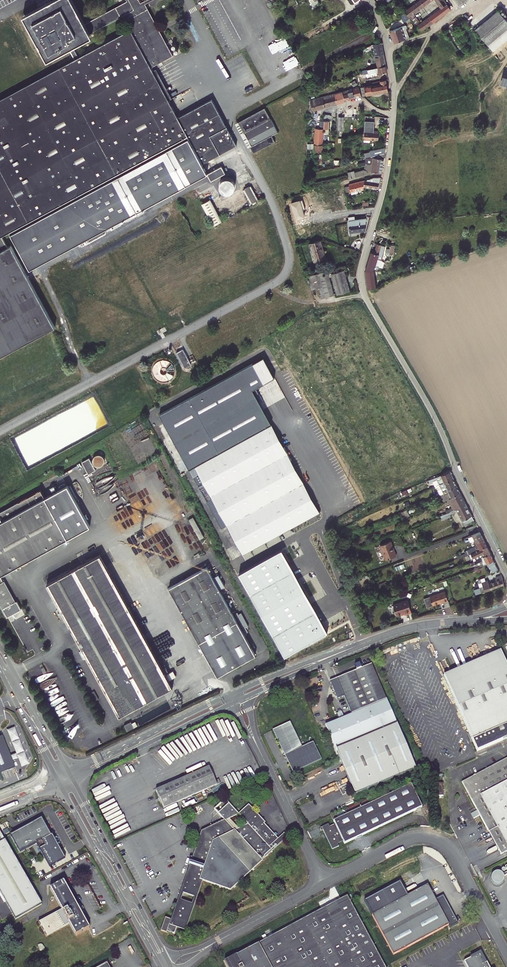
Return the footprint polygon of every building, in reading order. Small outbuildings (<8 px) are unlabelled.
[(5,234),(27,275),(210,177),(202,163),(236,145),(211,99),(178,117),(169,100),(153,71),(151,67),(173,55),(145,4),(151,0),(126,0),(127,1),(83,25),(70,2),(74,0),(59,0),(46,7),(45,7),(44,6),(40,8),(41,9),(40,10),(26,17),(49,60),(70,49),(75,59),(0,99),(0,237),(5,234)] [(36,3),(40,10),(41,9),(40,8),(44,6),(45,7),(46,7),(42,0),(36,3)] [(386,6),(389,10),(397,4),(394,0),(386,6)] [(405,11),(406,12),(409,17),(414,14),(432,0),(419,0),(405,11)] [(444,0),(437,4),(440,8),(447,4),(444,0)] [(440,8),(429,17),(433,23),(450,9),(447,4),(440,8)] [(475,30),(487,46),(506,30),(506,23),(498,11),(475,30)] [(406,25),(407,24),(412,21),(409,17),(406,12),(401,15),(403,18),(402,19),(406,25)] [(415,26),(420,23),(414,14),(409,17),(412,21),(415,26)] [(430,25),(425,20),(420,23),(415,26),(420,32),(430,25)] [(391,31),(395,43),(409,37),(406,28),(407,28),(406,25),(391,31)] [(370,45),(373,57),(375,56),(383,54),(381,43),(373,44),(370,45)] [(383,54),(375,56),(377,67),(385,65),(383,54)] [(156,69),(153,71),(169,100),(172,98),(156,69)] [(362,95),(389,89),(386,79),(381,81),(382,84),(372,86),(372,84),(360,87),(362,95)] [(342,91),(344,100),(361,96),(359,87),(342,91)] [(345,101),(344,100),(342,91),(334,93),(337,104),(345,101)] [(325,107),(337,104),(334,93),(322,96),(325,107)] [(310,111),(325,107),(322,96),(309,100),(310,111)] [(264,107),(238,122),(250,146),(249,147),(253,153),(275,142),(271,135),(278,132),(264,107)] [(374,121),(365,120),(364,132),(364,137),(370,137),(370,139),(369,140),(378,140),(378,133),(375,133),(375,130),(374,130),(374,121)] [(250,146),(238,122),(235,123),(248,147),(249,147),(250,146)] [(323,129),(315,128),(314,144),(314,151),(322,152),(323,129)] [(371,156),(373,155),(385,153),(385,147),(371,150),(371,156)] [(358,166),(365,165),(365,163),(382,165),(385,153),(373,155),(373,157),(366,158),(365,162),(358,163),(358,166)] [(381,172),(382,165),(365,163),(365,165),(364,170),(354,172),(353,171),(347,172),(349,178),(371,173),(371,171),(381,172)] [(367,181),(364,180),(363,187),(377,189),(380,177),(374,177),(370,179),(367,179),(367,181)] [(235,192),(235,178),(215,178),(215,192),(235,192)] [(357,191),(362,189),(363,187),(364,180),(348,184),(351,194),(357,193),(357,191)] [(249,203),(258,198),(252,184),(243,188),(249,203)] [(312,190),(308,192),(310,196),(290,203),(293,210),(323,200),(318,187),(312,189),(312,190)] [(218,209),(225,205),(220,195),(212,199),(218,209)] [(202,202),(212,225),(222,221),(211,197),(202,202)] [(365,218),(348,221),(349,232),(365,230),(365,218)] [(31,284),(10,246),(5,249),(0,240),(0,294),(31,284)] [(319,241),(309,244),(311,251),(309,251),(312,262),(314,262),(323,259),(321,252),(323,252),(319,241)] [(377,243),(374,253),(382,255),(385,246),(377,243)] [(368,288),(376,286),(373,269),(377,269),(378,266),(375,265),(377,259),(381,260),(382,255),(374,253),(371,252),(366,270),(368,288)] [(375,265),(378,266),(383,268),(384,262),(381,260),(377,259),(375,265)] [(344,270),(331,274),(336,294),(349,290),(344,270)] [(307,277),(311,290),(318,288),(321,298),(333,295),(326,271),(307,277)] [(31,284),(0,294),(0,358),(55,328),(31,284)] [(183,349),(177,352),(185,367),(191,364),(183,349)] [(252,363),(158,415),(189,469),(194,467),(198,473),(193,476),(221,527),(226,524),(242,554),(252,549),(270,582),(278,577),(280,580),(283,577),(282,575),(316,556),(298,524),(319,512),(251,390),(263,384),(252,363)] [(88,474),(96,469),(95,467),(104,463),(99,453),(82,461),(88,474)] [(453,479),(449,471),(429,479),(430,482),(436,479),(438,484),(443,482),(444,483),(453,479)] [(443,482),(438,484),(428,488),(430,491),(437,488),(440,492),(446,489),(447,490),(456,486),(453,479),(444,483),(443,482)] [(91,526),(68,485),(45,498),(40,489),(0,511),(0,575),(91,526)] [(444,501),(444,500),(459,493),(456,486),(447,490),(446,489),(440,492),(444,501)] [(455,508),(464,503),(459,493),(444,500),(446,502),(450,500),(453,506),(448,509),(450,512),(453,509),(455,508)] [(464,503),(455,508),(464,524),(473,520),(464,503)] [(450,512),(440,515),(442,520),(451,516),(450,514),(454,512),(453,509),(450,512)] [(199,539),(205,537),(195,516),(189,518),(199,539)] [(182,538),(189,552),(193,550),(196,555),(206,550),(201,540),(196,542),(184,519),(177,522),(180,530),(181,529),(185,536),(182,538)] [(470,553),(486,545),(479,532),(467,536),(468,541),(474,539),(475,542),(473,542),(475,546),(463,551),(465,555),(470,553)] [(390,541),(379,545),(385,559),(395,555),(391,547),(392,546),(390,541)] [(122,542),(111,548),(113,551),(124,545),(122,542)] [(156,544),(156,545),(152,547),(153,550),(150,551),(151,554),(163,550),(161,543),(156,544)] [(475,557),(476,559),(490,553),(486,545),(470,553),(473,558),(475,557)] [(167,551),(160,553),(162,559),(169,557),(167,551)] [(476,559),(474,560),(476,565),(481,563),(482,565),(487,563),(493,560),(490,553),(476,559)] [(113,591),(118,588),(100,554),(47,584),(120,716),(167,689),(113,591)] [(353,556),(346,558),(352,573),(359,570),(353,556)] [(493,560),(487,563),(492,572),(498,569),(493,560)] [(207,566),(169,588),(217,676),(255,655),(219,589),(224,586),(218,575),(213,578),(207,566)] [(480,582),(483,592),(484,591),(504,584),(502,579),(501,575),(495,577),(496,580),(488,583),(486,576),(481,578),(479,580),(480,582)] [(15,601),(4,580),(2,581),(0,577),(0,606),(2,609),(15,601)] [(172,687),(118,588),(113,591),(167,689),(172,687)] [(444,591),(426,597),(427,601),(426,601),(427,605),(440,601),(443,600),(443,601),(447,600),(444,591)] [(411,612),(407,599),(392,604),(396,615),(401,613),(403,612),(404,614),(411,612)] [(503,740),(506,738),(506,663),(501,651),(444,675),(478,751),(503,740)] [(372,664),(330,682),(337,700),(344,697),(352,714),(326,725),(355,793),(415,768),(372,664)] [(131,721),(124,725),(127,731),(134,727),(131,721)] [(289,722),(272,731),(292,772),(321,759),(313,742),(301,748),(289,722)] [(14,753),(8,755),(11,761),(17,758),(20,767),(28,763),(13,726),(5,729),(14,753)] [(14,768),(11,761),(8,755),(1,737),(0,737),(0,774),(14,768)] [(501,854),(506,851),(506,758),(462,782),(501,854)] [(209,767),(155,791),(163,808),(216,785),(209,767)] [(345,844),(421,808),(422,807),(411,784),(345,816),(333,821),(335,824),(330,826),(329,824),(322,827),(333,849),(339,846),(338,844),(343,841),(345,844)] [(225,822),(202,834),(183,891),(194,895),(200,879),(202,880),(230,890),(287,837),(283,833),(277,838),(263,823),(265,822),(249,805),(238,814),(228,802),(228,803),(218,813),(224,820),(225,822)] [(332,817),(333,821),(345,816),(343,812),(332,817)] [(10,835),(11,837),(28,828),(29,830),(43,823),(50,836),(36,844),(35,843),(20,852),(20,853),(51,836),(42,818),(10,835)] [(183,891),(202,834),(225,822),(224,820),(200,831),(177,901),(171,918),(174,919),(180,901),(191,905),(183,927),(177,925),(176,928),(185,931),(202,880),(200,879),(194,895),(183,891)] [(28,828),(11,837),(20,852),(35,843),(36,844),(50,836),(43,823),(29,830),(28,828)] [(0,830),(0,891),(15,919),(42,904),(0,830)] [(505,880),(497,869),(488,876),(496,887),(505,880)] [(75,936),(89,928),(82,915),(85,913),(82,910),(84,909),(82,906),(81,907),(79,903),(76,905),(63,881),(49,889),(61,910),(38,923),(46,937),(69,924),(75,936)] [(393,955),(449,925),(427,885),(403,898),(398,889),(392,892),(397,902),(372,915),(393,955)] [(347,896),(224,961),(227,966),(385,966),(347,896)] [(174,919),(171,918),(171,920),(165,917),(161,930),(168,933),(168,932),(174,934),(176,928),(177,925),(183,927),(191,905),(180,901),(174,919)] [(465,962),(468,966),(490,966),(487,963),(486,964),(481,953),(465,962)]
